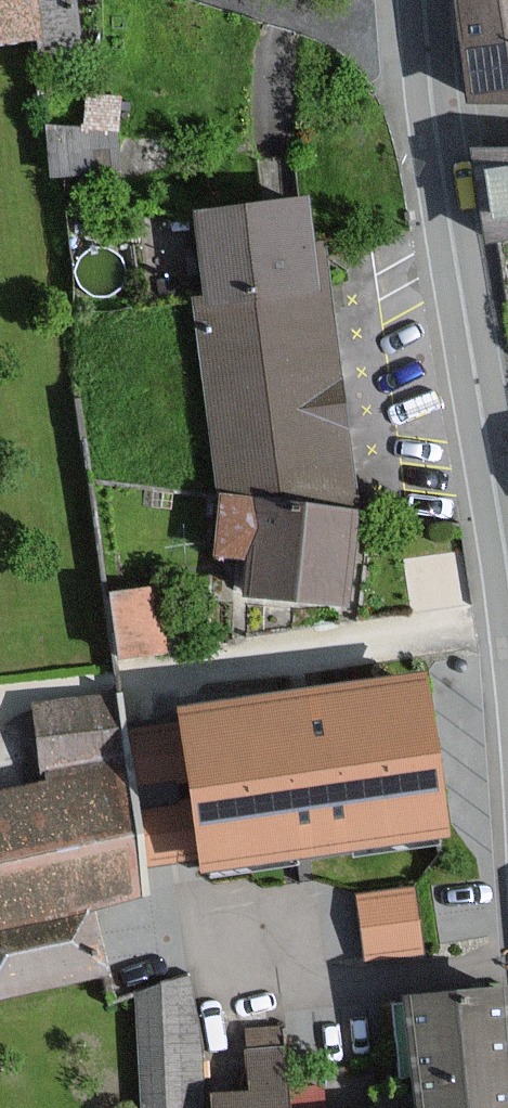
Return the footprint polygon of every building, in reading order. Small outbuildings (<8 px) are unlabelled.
[(78,43),(72,0),(0,0),(0,39),(38,34),(40,47),(78,43)] [(475,96),(507,97),(507,0),(465,0),(475,96)] [(119,96),(86,94),(81,130),(44,128),(50,178),(119,171),(115,133),(119,96)] [(483,154),(490,236),(507,234),(507,152),(483,154)] [(216,554),(244,558),(252,559),(249,590),(344,600),(356,503),(332,316),(324,250),(311,251),(306,206),(198,219),(208,299),(199,300),(222,489),(216,554)] [(156,588),(103,596),(112,666),(164,658),(156,588)] [(299,695),(182,712),(185,729),(133,737),(152,861),(203,853),(205,866),(444,831),(422,677),(299,695)] [(0,793),(0,994),(104,970),(90,908),(148,895),(117,765),(102,698),(37,713),(52,780),(0,793)] [(427,879),(358,882),(361,949),(429,946),(427,879)] [(190,981),(139,995),(146,1107),(199,1107),(190,981)] [(421,1107),(507,1107),(507,994),(507,991),(414,997),(421,1107)] [(282,1052),(250,1054),(252,1095),(217,1097),(218,1107),(286,1107),(282,1052)]
